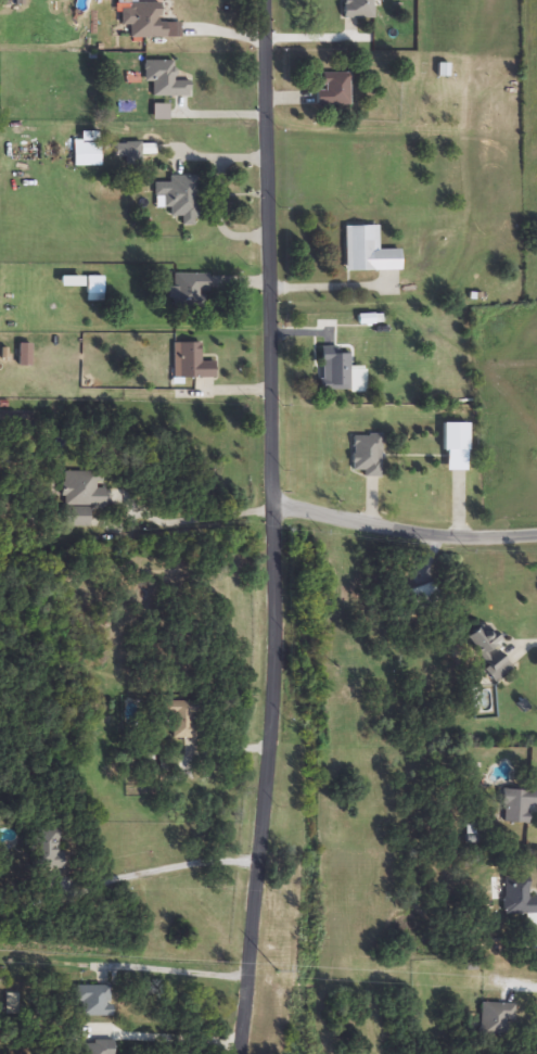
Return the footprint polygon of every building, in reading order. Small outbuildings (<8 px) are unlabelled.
[(343,18),(343,0),(372,0),(372,18),(343,18)] [(179,38),(129,38),(129,4),(161,4),(161,23),(179,23),(179,38)] [(172,62),(172,82),(190,82),(190,99),(152,98),(152,82),(143,82),(144,62),(172,62)] [(316,91),(322,91),(322,74),(350,74),(350,106),(316,106),(316,91)] [(125,158),(115,158),(115,143),(141,143),(141,165),(125,165),(125,158)] [(197,176),(196,226),(181,226),(181,217),(169,217),(169,208),(154,208),(154,182),(168,182),(168,176),(197,176)] [(400,270),(345,271),(345,227),(378,227),(378,250),(400,250),(400,270)] [(174,307),(174,274),(206,274),(206,307),(174,307)] [(87,292),(87,277),(102,277),(102,292),(87,292)] [(172,379),(172,343),(200,343),(200,363),(215,363),(215,379),(172,379)] [(18,366),(18,344),(30,344),(30,366),(18,366)] [(321,391),(321,347),(349,347),(349,391),(321,391)] [(468,450),(443,450),(443,423),(468,423),(468,450)] [(381,477),(351,477),(351,435),(381,435),(381,477)] [(105,506),(63,505),(63,472),(101,472),(101,487),(105,487),(105,506)] [(440,601),(408,612),(401,593),(433,582),(440,601)] [(465,637),(485,622),(499,639),(494,644),(513,669),(499,680),(465,637)] [(172,716),(158,716),(158,701),(195,701),(195,739),(172,739),(172,716)] [(502,790),(536,791),(536,807),(529,807),(529,824),(502,824),(502,790)] [(29,869),(28,830),(62,830),(62,868),(29,869)] [(527,899),(536,899),(536,915),(500,915),(500,877),(527,877),(527,899)] [(527,920),(536,920),(536,949),(527,949),(527,920)] [(111,1016),(81,1016),(81,1004),(75,1004),(75,986),(111,986),(111,1016)] [(480,1034),(481,1004),(515,1004),(514,1023),(504,1023),(504,1036),(480,1034)] [(114,1040),(114,1053),(84,1053),(84,1040),(114,1040)]
